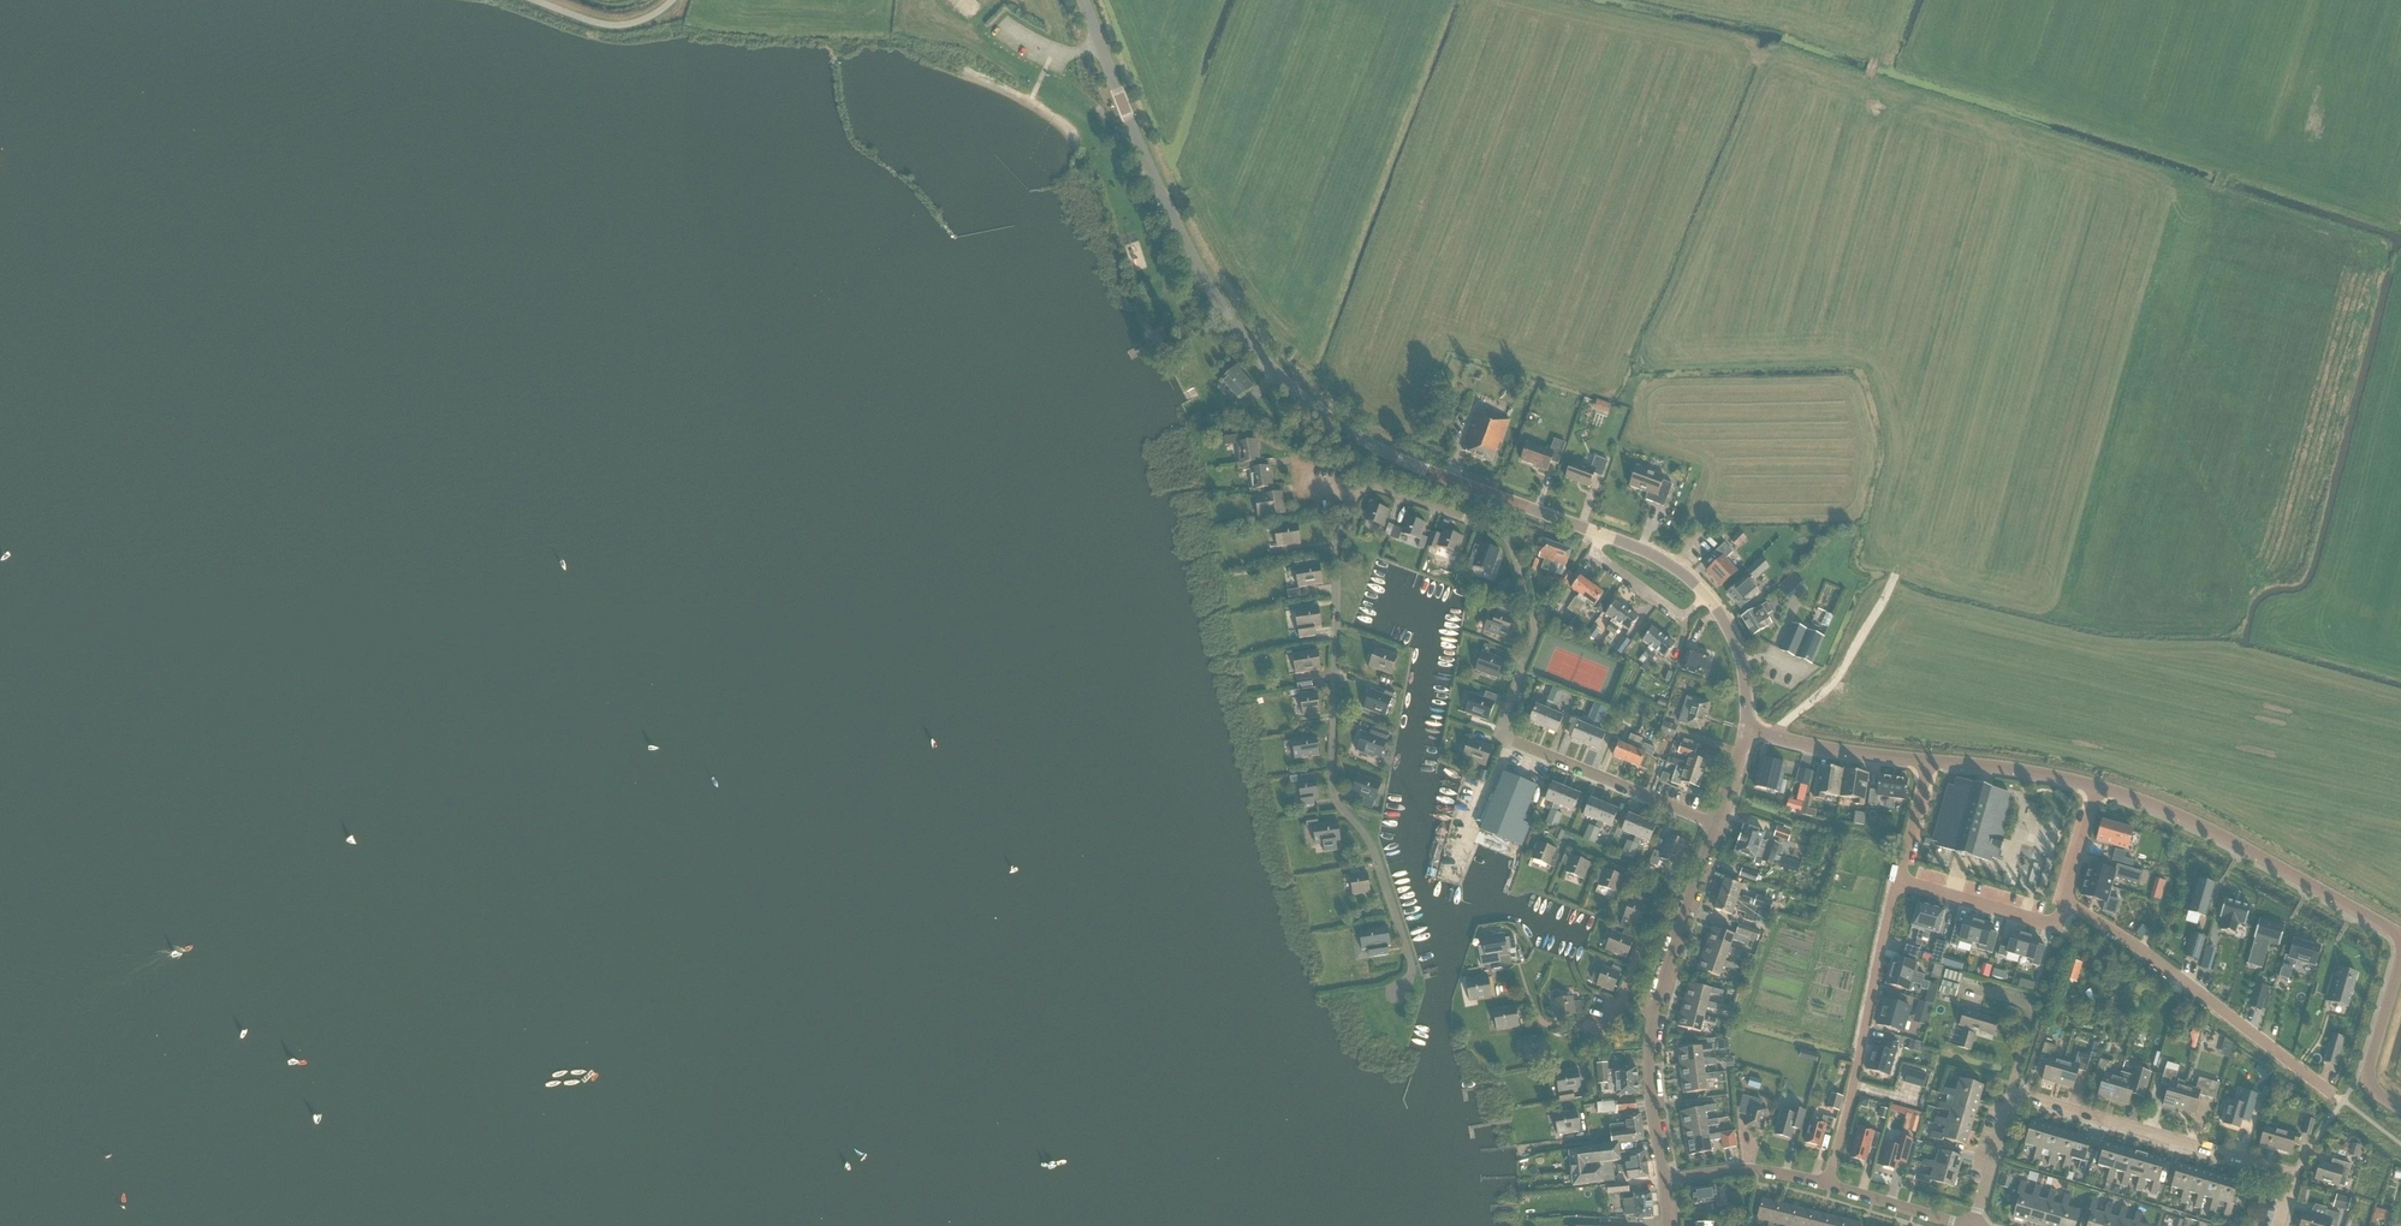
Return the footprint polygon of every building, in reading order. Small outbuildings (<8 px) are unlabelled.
[(1157,342),(1161,350),(1172,344),(1163,327),(1152,333),(1157,342)] [(1220,381),(1237,401),(1254,386),(1236,367),(1220,381)] [(1609,404),(1597,400),(1595,407),(1594,408),(1602,411),(1609,413),(1609,412),(1612,405),(1609,404)] [(1497,450),(1499,451),(1510,420),(1479,409),(1464,451),(1472,454),(1472,455),(1492,463),(1497,450)] [(1230,418),(1249,422),(1250,415),(1231,411),(1230,418)] [(1238,444),(1241,463),(1257,461),(1260,461),(1258,441),(1245,442),(1244,434),(1224,437),(1225,446),(1238,444)] [(1551,462),(1558,464),(1563,450),(1555,447),(1553,453),(1528,443),(1521,460),(1539,467),(1539,468),(1547,471),(1551,462)] [(1594,474),(1602,477),(1608,461),(1595,456),(1591,469),(1572,462),(1566,478),(1589,487),(1594,474)] [(1258,468),(1257,461),(1241,463),(1237,463),(1238,472),(1251,470),(1254,489),(1270,487),(1273,487),(1270,467),(1258,468)] [(1645,500),(1664,507),(1673,484),(1663,481),(1665,476),(1637,466),(1637,467),(1639,468),(1636,476),(1634,476),(1630,486),(1648,493),(1645,500)] [(1250,489),(1251,498),(1255,497),(1258,517),(1286,513),(1283,493),(1271,494),(1270,487),(1254,489),(1250,489)] [(1364,520),(1384,527),(1390,510),(1370,503),(1364,520)] [(1407,517),(1401,534),(1420,540),(1418,548),(1424,550),(1428,538),(1422,536),(1426,524),(1407,517)] [(1301,544),(1298,524),(1294,524),(1293,519),(1277,521),(1278,526),(1274,527),(1277,547),(1301,544)] [(1394,526),(1388,524),(1385,535),(1390,537),(1394,526)] [(1399,528),(1394,526),(1390,537),(1396,539),(1400,528),(1399,528)] [(1438,547),(1457,554),(1463,537),(1444,530),(1438,547)] [(1428,547),(1435,549),(1441,534),(1433,532),(1428,547)] [(1744,536),(1740,532),(1731,540),(1737,547),(1746,538),(1744,536)] [(1541,568),(1549,571),(1552,562),(1558,545),(1545,540),(1539,557),(1544,559),(1541,568)] [(1475,560),(1494,567),(1500,550),(1481,543),(1475,560)] [(1714,553),(1720,559),(1707,571),(1721,586),(1737,571),(1726,559),(1733,552),(1725,543),(1714,553)] [(1566,567),(1572,550),(1558,545),(1552,562),(1553,562),(1550,571),(1555,573),(1559,564),(1566,567)] [(1529,568),(1535,570),(1538,560),(1532,558),(1529,568)] [(1316,561),(1310,562),(1310,565),(1295,567),(1298,588),(1323,584),(1320,563),(1316,564),(1316,561)] [(1559,580),(1566,585),(1573,575),(1566,570),(1559,580)] [(1756,596),(1748,587),(1761,577),(1755,570),(1737,585),(1727,593),(1741,609),(1756,596)] [(1800,579),(1793,572),(1779,587),(1785,594),(1786,595),(1801,580),(1800,579)] [(1577,598),(1576,597),(1567,609),(1573,613),(1592,585),(1580,577),(1572,589),(1580,595),(1577,598)] [(1513,588),(1510,582),(1501,588),(1500,588),(1503,592),(1504,594),(1513,588)] [(1595,605),(1603,593),(1592,585),(1573,613),(1577,616),(1586,604),(1584,603),(1587,600),(1595,605)] [(1301,596),(1300,589),(1287,591),(1288,598),(1301,596)] [(1557,599),(1563,604),(1570,593),(1564,589),(1557,599)] [(1769,627),(1768,626),(1771,624),(1766,615),(1772,611),(1764,599),(1752,606),(1754,610),(1742,617),(1753,635),(1765,628),(1767,627),(1769,627)] [(1611,623),(1606,629),(1611,633),(1627,610),(1615,602),(1606,615),(1613,620),(1611,623)] [(1498,610),(1512,615),(1514,609),(1500,604),(1498,610)] [(1315,628),(1322,627),(1319,606),(1295,610),(1299,638),(1316,635),(1315,628)] [(1639,618),(1627,610),(1611,633),(1615,635),(1619,629),(1620,629),(1622,626),(1629,631),(1639,618)] [(1514,617),(1497,611),(1496,615),(1490,613),(1483,631),(1499,637),(1500,634),(1507,636),(1514,617)] [(1585,621),(1591,625),(1598,615),(1592,611),(1585,621)] [(1781,650),(1812,664),(1823,637),(1793,624),(1781,650)] [(1586,636),(1593,641),(1600,630),(1593,625),(1586,636)] [(1647,658),(1647,659),(1648,657),(1652,652),(1653,650),(1654,650),(1664,637),(1652,628),(1642,641),(1649,646),(1647,649),(1643,656),(1643,655),(1639,660),(1643,663),(1647,658)] [(1624,637),(1615,650),(1621,654),(1630,641),(1624,637)] [(1675,645),(1664,637),(1654,650),(1665,658),(1675,645)] [(1488,653),(1491,646),(1485,644),(1482,651),(1488,653)] [(1376,647),(1369,666),(1391,675),(1398,656),(1376,647)] [(1321,670),(1318,650),(1292,654),(1296,674),(1321,670)] [(1710,656),(1691,650),(1684,670),(1703,676),(1710,656)] [(1498,679),(1505,660),(1488,653),(1482,651),(1475,671),(1498,679)] [(1647,660),(1648,660),(1651,662),(1656,655),(1652,652),(1648,657),(1648,658),(1647,659),(1646,659),(1647,660)] [(1392,686),(1394,679),(1382,674),(1380,681),(1392,686)] [(1296,680),(1298,688),(1312,686),(1311,678),(1296,680)] [(1303,715),(1320,713),(1317,687),(1299,690),(1303,715)] [(1529,722),(1543,728),(1558,689),(1553,687),(1548,700),(1548,701),(1545,709),(1536,706),(1529,722)] [(1395,692),(1386,688),(1384,695),(1370,689),(1363,709),(1386,717),(1395,692)] [(1564,692),(1558,689),(1543,728),(1556,733),(1563,717),(1555,713),(1559,705),(1564,692)] [(1498,693),(1490,690),(1487,697),(1496,700),(1498,693)] [(1471,715),(1488,721),(1495,702),(1478,696),(1471,715)] [(1709,703),(1692,698),(1688,711),(1705,716),(1709,703)] [(1586,705),(1578,702),(1574,713),(1582,716),(1586,705)] [(1592,728),(1595,720),(1601,707),(1595,704),(1590,717),(1590,718),(1587,726),(1578,723),(1571,739),(1585,745),(1592,728)] [(1601,722),(1606,709),(1601,707),(1595,720),(1601,722)] [(1678,726),(1664,721),(1660,733),(1673,738),(1678,726)] [(1626,724),(1620,722),(1614,736),(1622,739),(1628,725),(1626,724)] [(1599,750),(1605,734),(1592,728),(1585,745),(1599,750)] [(1363,753),(1380,759),(1390,733),(1377,729),(1374,736),(1370,734),(1363,753)] [(1292,739),(1295,759),(1319,755),(1316,735),(1292,739)] [(1614,756),(1627,762),(1637,737),(1631,735),(1628,742),(1630,743),(1628,747),(1619,743),(1614,756)] [(1639,747),(1642,739),(1637,737),(1627,762),(1640,767),(1647,770),(1656,749),(1645,744),(1641,752),(1636,750),(1638,746),(1639,747)] [(1469,738),(1462,758),(1486,766),(1493,747),(1469,738)] [(1659,756),(1666,758),(1671,744),(1664,742),(1659,756)] [(1685,769),(1703,775),(1707,762),(1694,758),(1697,749),(1682,743),(1679,752),(1689,756),(1687,763),(1679,761),(1677,767),(1685,769)] [(1782,779),(1785,764),(1762,759),(1759,773),(1782,779)] [(1681,782),(1699,788),(1703,775),(1685,769),(1677,767),(1677,766),(1671,782),(1680,785),(1681,782)] [(1814,798),(1824,799),(1825,794),(1839,797),(1844,770),(1819,766),(1814,798)] [(1809,771),(1799,768),(1796,782),(1809,785),(1812,771),(1809,771)] [(1487,772),(1481,770),(1478,780),(1484,782),(1488,772),(1487,772)] [(1839,799),(1855,802),(1854,808),(1861,809),(1866,773),(1844,770),(1839,797),(1839,799)] [(1313,779),(1312,773),(1297,775),(1298,781),(1313,779)] [(1530,825),(1523,822),(1537,787),(1503,773),(1480,830),(1514,843),(1522,846),(1530,825)] [(1669,775),(1670,775),(1666,774),(1664,773),(1663,773),(1660,782),(1661,782),(1667,784),(1669,775)] [(1778,793),(1782,779),(1759,773),(1755,787),(1778,793)] [(1358,774),(1351,793),(1375,802),(1382,783),(1358,774)] [(1868,805),(1877,806),(1878,796),(1905,800),(1908,780),(1880,775),(1877,791),(1870,790),(1868,805)] [(1302,807),(1314,805),(1314,800),(1319,799),(1316,779),(1313,779),(1298,781),(1302,807)] [(1992,788),(1975,783),(1975,784),(1956,779),(1954,787),(1948,785),(1933,841),(1938,842),(1937,847),(1955,852),(1955,853),(1972,857),(1990,862),(1992,858),(1997,859),(2000,850),(2001,850),(2004,839),(2003,839),(2013,804),(2007,802),(2010,794),(1991,789),(1992,788)] [(1553,784),(1546,800),(1554,803),(1546,823),(1551,826),(1557,812),(1560,806),(1559,806),(1566,789),(1553,784)] [(1573,811),(1580,795),(1566,789),(1559,806),(1560,806),(1573,811)] [(1805,794),(1798,792),(1796,801),(1804,803),(1806,794),(1805,794)] [(1812,817),(1814,807),(1811,807),(1808,806),(1810,798),(1807,797),(1806,797),(1805,802),(1801,814),(1802,815),(1809,816),(1812,817)] [(1592,819),(1597,821),(1604,805),(1591,799),(1584,816),(1592,819)] [(1798,802),(1788,799),(1786,808),(1800,812),(1803,803),(1798,802)] [(1611,827),(1618,810),(1604,805),(1597,821),(1598,821),(1595,827),(1595,828),(1589,841),(1595,843),(1600,830),(1603,823),(1611,827)] [(1562,814),(1557,812),(1551,826),(1557,828),(1562,814)] [(1863,813),(1855,812),(1854,823),(1864,825),(1866,814),(1863,813)] [(1622,831),(1635,836),(1636,837),(1642,820),(1629,815),(1622,831)] [(1341,842),(1338,821),(1318,824),(1317,817),(1307,819),(1308,825),(1313,825),(1315,843),(1323,842),(1324,852),(1337,850),(1336,842),(1341,842)] [(2103,818),(2096,841),(2127,850),(2134,827),(2103,818)] [(1579,835),(1584,823),(1576,820),(1572,832),(1579,835)] [(1642,820),(1636,837),(1635,836),(1633,843),(1631,848),(1628,857),(1633,859),(1641,839),(1649,842),(1656,826),(1642,820)] [(1595,828),(1595,827),(1589,824),(1584,839),(1589,841),(1595,828)] [(1762,841),(1765,833),(1743,826),(1739,837),(1748,840),(1747,844),(1776,854),(1780,855),(1782,853),(1783,849),(1782,847),(1767,841),(1767,842),(1762,841)] [(1774,836),(1788,841),(1791,833),(1777,828),(1774,836)] [(1565,832),(1558,829),(1555,838),(1561,841),(1565,832)] [(1661,858),(1677,865),(1686,843),(1669,836),(1662,854),(1654,851),(1649,863),(1657,866),(1661,858)] [(1748,840),(1739,837),(1734,853),(1755,860),(1755,861),(1760,863),(1761,860),(1763,860),(1762,862),(1773,866),(1776,854),(1747,844),(1748,840)] [(1633,843),(1627,841),(1621,854),(1628,857),(1631,848),(1633,843)] [(1531,859),(1550,866),(1557,850),(1538,842),(1531,859)] [(2126,852),(2116,849),(2112,860),(2132,866),(2134,860),(2124,858),(2126,852)] [(1567,866),(1565,872),(1584,880),(1590,863),(1565,853),(1561,864),(1567,866)] [(1800,863),(1782,856),(1778,866),(1796,872),(1800,863)] [(2090,864),(2085,880),(2111,887),(2114,877),(2139,885),(2143,872),(2117,865),(2115,872),(2090,864)] [(1759,874),(1742,868),(1739,876),(1756,882),(1756,881),(1760,883),(1762,877),(1758,876),(1759,874)] [(1599,883),(1598,886),(1617,893),(1624,877),(1605,869),(1604,871),(1599,869),(1594,881),(1599,883)] [(1350,875),(1353,896),(1371,893),(1368,873),(1350,875)] [(2156,878),(2152,889),(2159,891),(2163,892),(2166,882),(2156,878)] [(1742,886),(1725,880),(1720,895),(1749,905),(1751,899),(1743,897),(1742,898),(1738,897),(1742,886)] [(2085,880),(2081,895),(2105,902),(2102,911),(2115,915),(2120,901),(2108,897),(2111,887),(2085,880)] [(2187,912),(2206,917),(2215,885),(2197,880),(2187,912)] [(1651,897),(1637,891),(1634,899),(1648,905),(1651,897)] [(1782,894),(1777,891),(1774,897),(1780,900),(1783,894),(1782,894)] [(1757,908),(1749,905),(1720,895),(1715,909),(1732,915),(1735,905),(1739,906),(1738,911),(1746,913),(1744,919),(1752,922),(1757,908)] [(1773,902),(1757,896),(1753,906),(1770,912),(1773,902)] [(1623,918),(1640,925),(1647,906),(1631,899),(1623,918)] [(2250,906),(2225,899),(2219,918),(2224,919),(2220,930),(2235,934),(2238,923),(2245,925),(2250,906)] [(1932,905),(1919,902),(1912,924),(1920,927),(1917,935),(1923,937),(1932,905)] [(1945,909),(1932,905),(1923,937),(1928,938),(1931,930),(1939,932),(1945,909)] [(2287,916),(2262,908),(2256,928),(2257,929),(2250,953),(2249,953),(2248,954),(2265,959),(2265,958),(2265,957),(2272,932),(2282,935),(2287,916)] [(1767,912),(1759,910),(1756,921),(1763,923),(1767,912)] [(1979,920),(1966,916),(1960,935),(1953,932),(1950,941),(1959,943),(1960,939),(1972,942),(1979,920)] [(1992,924),(1979,920),(1972,942),(1985,946),(1984,951),(1992,953),(1994,944),(1987,942),(1992,924)] [(1736,933),(1757,941),(1760,931),(1739,924),(1736,933)] [(1386,947),(1391,946),(1388,926),(1360,929),(1362,950),(1373,948),(1374,957),(1387,955),(1386,947)] [(2149,931),(2143,926),(2137,934),(2142,938),(2149,931)] [(1712,927),(1707,941),(1729,949),(1730,948),(1733,940),(1744,944),(1746,938),(1734,934),(1734,935),(1712,927)] [(1612,931),(1605,950),(1626,958),(1636,933),(1625,929),(1623,935),(1612,931)] [(2026,933),(2013,930),(2008,948),(2000,946),(1998,955),(2006,957),(2007,952),(2020,956),(2026,933)] [(2040,937),(2026,933),(2020,956),(2032,959),(2031,964),(2039,966),(2042,958),(2034,956),(2040,937)] [(2192,933),(2185,956),(2197,960),(2204,937),(2192,933)] [(1482,938),(1485,959),(1508,955),(1504,934),(1482,938)] [(2320,948),(2294,940),(2290,957),(2285,955),(2279,977),(2289,980),(2295,959),(2315,965),(2320,948)] [(1740,957),(1742,952),(1730,948),(1729,949),(1707,941),(1702,955),(1725,963),(1725,961),(1728,953),(1740,957)] [(1903,949),(1903,950),(1918,954),(1920,946),(1905,942),(1905,943),(1904,949),(1903,949)] [(2214,957),(2204,954),(2201,967),(2210,970),(2214,957)] [(1725,961),(1725,963),(1702,955),(1697,969),(1720,977),(1723,967),(1735,971),(1737,965),(1725,961)] [(1952,959),(1943,956),(1941,965),(1950,967),(1952,959)] [(1913,963),(1891,957),(1887,970),(1918,979),(1920,974),(1911,971),(1913,963)] [(2083,963),(2072,960),(2066,979),(2076,982),(2083,963)] [(1623,966),(1614,962),(1611,969),(1620,972),(1623,966)] [(1980,973),(1990,976),(1994,965),(1984,962),(1980,973)] [(1613,992),(1621,973),(1597,964),(1592,978),(1598,981),(1596,985),(1613,992)] [(2364,972),(2347,967),(2344,976),(2340,975),(2335,989),(2340,991),(2337,1000),(2354,1005),(2364,972)] [(2001,971),(1994,969),(1992,976),(1999,978),(2000,974),(2001,971)] [(1918,979),(1887,970),(1883,984),(1905,990),(1908,982),(1916,984),(1918,979)] [(1943,979),(1959,983),(1962,975),(1946,970),(1943,979)] [(1466,980),(1470,1001),(1492,997),(1489,976),(1466,980)] [(2021,978),(2020,986),(2034,989),(2036,981),(2021,978)] [(1955,997),(1959,985),(1942,980),(1939,992),(1955,997)] [(1711,989),(1688,983),(1685,998),(1708,1003),(1708,1002),(1710,994),(1722,997),(1724,991),(1711,988),(1711,989)] [(1938,985),(1930,983),(1928,991),(1936,993),(1938,985)] [(2268,987),(2256,983),(2249,1007),(2261,1010),(2268,987)] [(1583,1013),(1581,1001),(1574,1002),(1573,996),(1553,1000),(1556,1018),(1583,1013)] [(1708,1002),(1708,1003),(1685,998),(1681,1012),(1704,1018),(1705,1016),(1707,1008),(1719,1011),(1720,1005),(1708,1002)] [(1893,1001),(1882,998),(1880,1007),(1879,1007),(1874,1023),(1900,1031),(1907,1005),(1894,1001),(1893,1001)] [(1931,1004),(1919,1001),(1916,1009),(1930,1013),(1932,1005),(1931,1004)] [(1493,1009),(1497,1031),(1519,1027),(1516,1005),(1493,1009)] [(2016,1008),(2009,1006),(2006,1015),(2013,1017),(2016,1008)] [(1998,1021),(1962,1010),(1958,1025),(1960,1025),(1960,1026),(1965,1027),(1964,1031),(1962,1031),(1958,1047),(1971,1050),(1976,1031),(1994,1036),(1998,1021)] [(1705,1016),(1704,1018),(1681,1012),(1678,1026),(1701,1032),(1703,1022),(1715,1025),(1716,1019),(1705,1016)] [(2181,1020),(2174,1018),(2170,1027),(2178,1030),(2181,1020)] [(1733,1031),(1725,1029),(1723,1038),(1731,1040),(1733,1031)] [(1522,1038),(1525,1060),(1548,1056),(1545,1034),(1522,1038)] [(1743,1034),(1742,1039),(1757,1043),(1759,1038),(1743,1034)] [(2227,1040),(2225,1038),(2224,1040),(2223,1044),(2225,1049),(2231,1051),(2233,1044),(2228,1041),(2227,1040)] [(2343,1041),(2334,1038),(2326,1066),(2335,1069),(2343,1041)] [(1727,1040),(1717,1041),(1718,1050),(1729,1049),(1728,1040),(1727,1040)] [(1866,1069),(1889,1076),(1899,1043),(1887,1040),(1884,1049),(1873,1046),(1866,1069)] [(1907,1050),(1919,1053),(1922,1043),(1910,1040),(1907,1050)] [(2042,1081),(2057,1085),(2064,1061),(2054,1058),(2057,1047),(2044,1043),(2040,1059),(2048,1061),(2042,1081)] [(1701,1047),(1678,1050),(1680,1064),(1703,1062),(1703,1060),(1702,1052),(1714,1050),(1713,1044),(1701,1046),(1701,1047)] [(1808,1051),(1802,1049),(1799,1057),(1806,1059),(1808,1051)] [(2078,1053),(2075,1064),(2064,1061),(2057,1085),(2072,1089),(2078,1070),(2086,1072),(2091,1056),(2078,1053)] [(1733,1058),(1725,1059),(1726,1067),(1734,1066),(1733,1058)] [(1716,1065),(1715,1059),(1703,1060),(1703,1062),(1680,1064),(1681,1079),(1705,1076),(1705,1075),(1704,1066),(1716,1065)] [(2103,1077),(2097,1097),(2113,1101),(2120,1077),(2109,1074),(2112,1063),(2100,1059),(2095,1075),(2103,1077)] [(1599,1084),(1601,1084),(1638,1081),(1637,1068),(1608,1070),(1607,1063),(1597,1064),(1599,1084)] [(2163,1106),(2178,1110),(2185,1086),(2175,1083),(2178,1072),(2165,1068),(2161,1084),(2169,1086),(2163,1106)] [(1578,1069),(1555,1073),(1560,1101),(1575,1098),(1573,1091),(1582,1090),(1578,1069)] [(2113,1101),(2128,1106),(2131,1095),(2144,1098),(2151,1074),(2134,1069),(2130,1081),(2120,1077),(2113,1101)] [(1683,1093),(1707,1091),(1706,1086),(1726,1083),(1725,1072),(1705,1075),(1705,1076),(1681,1079),(1683,1093)] [(2270,1077),(2260,1074),(2255,1086),(2266,1089),(2270,1077)] [(1754,1079),(1750,1077),(1748,1086),(1754,1087),(1756,1079),(1754,1079)] [(2196,1089),(2185,1086),(2178,1110),(2193,1114),(2199,1095),(2215,1100),(2220,1084),(2199,1078),(2196,1089)] [(1945,1088),(1943,1093),(1955,1097),(1956,1094),(1979,1101),(1983,1086),(1960,1079),(1956,1091),(1945,1088)] [(1617,1096),(1639,1094),(1638,1081),(1601,1084),(1602,1092),(1613,1091),(1613,1089),(1617,1089),(1617,1096)] [(1592,1087),(1584,1088),(1585,1096),(1593,1095),(1592,1087)] [(2245,1108),(2253,1110),(2258,1096),(2243,1091),(2239,1104),(2229,1101),(2223,1123),(2240,1128),(2245,1108)] [(1827,1107),(1839,1110),(1843,1096),(1830,1093),(1827,1107)] [(1951,1109),(1974,1115),(1979,1101),(1956,1094),(1955,1097),(1952,1106),(1941,1102),(1939,1108),(1951,1111),(1951,1109)] [(1597,1113),(1618,1111),(1625,1111),(1625,1115),(1626,1124),(1610,1126),(1612,1144),(1644,1140),(1640,1113),(1636,1114),(1635,1100),(1597,1103),(1597,1113)] [(1706,1123),(1706,1121),(1705,1113),(1717,1111),(1716,1105),(1703,1107),(1703,1108),(1680,1112),(1683,1127),(1706,1123)] [(1745,1126),(1761,1131),(1767,1110),(1751,1105),(1745,1126)] [(1791,1114),(1781,1111),(1775,1134),(1791,1139),(1794,1128),(1801,1130),(1806,1111),(1793,1107),(1791,1114)] [(1880,1118),(1886,1119),(1889,1110),(1883,1108),(1880,1118)] [(1554,1113),(1558,1135),(1580,1131),(1577,1109),(1554,1113)] [(1974,1115),(1951,1109),(1951,1111),(1948,1120),(1936,1117),(1935,1123),(1946,1126),(1947,1123),(1970,1130),(1974,1115)] [(1823,1132),(1830,1134),(1834,1118),(1823,1115),(1821,1123),(1812,1120),(1805,1143),(1819,1146),(1823,1132)] [(1908,1130),(1915,1133),(1920,1117),(1912,1115),(1908,1130)] [(2302,1133),(2311,1136),(2315,1121),(2306,1118),(2302,1133)] [(1685,1141),(1709,1137),(1709,1135),(1707,1127),(1719,1125),(1718,1119),(1706,1121),(1706,1123),(1683,1127),(1685,1141)] [(2043,1150),(2040,1149),(2046,1126),(2031,1121),(2025,1144),(2037,1148),(2033,1160),(2039,1161),(2043,1150)] [(1947,1123),(1946,1126),(1944,1135),(1932,1132),(1930,1137),(1942,1141),(1943,1139),(1966,1145),(1970,1130),(1947,1123)] [(2057,1154),(2054,1153),(2061,1130),(2046,1126),(2040,1149),(2043,1150),(2051,1152),(2048,1164),(2054,1166),(2057,1154)] [(1869,1147),(1876,1149),(1880,1134),(1859,1128),(1851,1158),(1865,1162),(1869,1147)] [(2293,1142),(2298,1143),(2300,1135),(2283,1130),(2282,1133),(2265,1128),(2260,1144),(2270,1147),(2271,1146),(2290,1151),(2293,1142)] [(1736,1129),(1721,1132),(1725,1149),(1739,1146),(1736,1129)] [(2072,1158),(2069,1157),(2076,1134),(2061,1130),(2054,1153),(2057,1154),(2066,1157),(2063,1168),(2069,1170),(2072,1158)] [(1722,1139),(1721,1133),(1709,1135),(1709,1137),(1685,1141),(1688,1156),(1711,1151),(1710,1141),(1722,1139)] [(2084,1161),(2091,1139),(2076,1134),(2069,1157),(2072,1158),(2081,1161),(2077,1172),(2083,1174),(2087,1162),(2084,1161)] [(1898,1162),(1906,1165),(1913,1140),(1904,1138),(1903,1140),(1899,1139),(1896,1146),(1888,1144),(1881,1166),(1895,1170),(1898,1162)] [(1936,1145),(1925,1142),(1923,1149),(1934,1153),(1936,1145)] [(2116,1171),(2113,1170),(2119,1147),(2104,1143),(2098,1166),(2110,1169),(2107,1181),(2112,1183),(2116,1171)] [(1613,1166),(1613,1161),(1621,1160),(1618,1144),(1584,1148),(1584,1149),(1569,1151),(1573,1186),(1615,1181),(1613,1166)] [(2351,1144),(2348,1156),(2358,1159),(2362,1147),(2351,1144)] [(2131,1175),(2128,1174),(2134,1151),(2119,1147),(2113,1170),(2116,1171),(2125,1174),(2121,1185),(2127,1187),(2131,1175)] [(1627,1171),(1628,1180),(1649,1177),(1645,1151),(1630,1153),(1630,1155),(1625,1156),(1626,1165),(1617,1166),(1618,1172),(1627,1171)] [(1924,1160),(1922,1166),(1933,1169),(1934,1165),(1958,1172),(1962,1157),(1939,1151),(1935,1163),(1924,1160)] [(2142,1191),(2145,1180),(2142,1179),(2149,1156),(2134,1151),(2128,1174),(2131,1175),(2139,1178),(2136,1190),(2142,1191)] [(2157,1183),(2164,1160),(2149,1156),(2142,1179),(2145,1180),(2154,1182),(2151,1194),(2156,1195),(2160,1183),(2157,1183)] [(2320,1163),(2316,1178),(2344,1187),(2347,1178),(2351,1165),(2332,1159),(2330,1166),(2320,1163)] [(2189,1193),(2186,1192),(2193,1169),(2178,1164),(2171,1187),(2183,1191),(2180,1202),(2186,1204),(2189,1193)] [(1934,1165),(1933,1169),(1931,1178),(1919,1174),(1918,1180),(1930,1183),(1931,1181),(1953,1187),(1958,1172),(1934,1165)] [(2204,1197),(2201,1196),(2208,1173),(2193,1169),(2186,1192),(2189,1193),(2198,1195),(2195,1207),(2200,1208),(2204,1197)] [(1910,1172),(1909,1172),(1908,1171),(1906,1177),(1914,1180),(1915,1175),(1916,1174),(1910,1172)] [(2208,1173),(2201,1196),(2204,1197),(2213,1199),(2209,1211),(2215,1213),(2218,1201),(2216,1200),(2223,1177),(2208,1173)] [(2009,1178),(2002,1176),(1999,1186),(2006,1188),(2009,1178)] [(2231,1204),(2237,1182),(2223,1177),(2216,1200),(2218,1201),(2227,1204),(2224,1215),(2230,1217),(2233,1205),(2231,1204)] [(2028,1221),(2035,1198),(2032,1197),(2023,1195),(2027,1183),(2021,1181),(2017,1193),(2020,1194),(2013,1217),(2028,1221)] [(2112,1183),(2107,1181),(2104,1189),(2110,1191),(2112,1183)] [(1629,1192),(1628,1183),(1607,1185),(1608,1194),(1629,1192)] [(1717,1201),(1717,1206),(1725,1205),(1723,1188),(1715,1189),(1715,1186),(1692,1189),(1695,1204),(1717,1201)] [(2050,1202),(2047,1201),(2038,1199),(2041,1187),(2036,1186),(2032,1197),(2035,1198),(2028,1221),(2043,1225),(2050,1202)] [(2061,1206),(2053,1203),(2056,1192),(2050,1190),(2047,1201),(2050,1202),(2043,1225),(2045,1225),(2059,1225),(2064,1207),(2061,1206)] [(1634,1194),(1634,1198),(1624,1199),(1625,1217),(1636,1216),(1636,1219),(1653,1217),(1651,1193),(1634,1194)] [(2065,1194),(2061,1206),(2064,1207),(2059,1225),(2075,1225),(2080,1211),(2067,1208),(2071,1196),(2065,1194)] [(2351,1198),(2336,1194),(2333,1207),(2348,1211),(2351,1198)] [(1774,1223),(1779,1203),(1762,1199),(1757,1219),(1769,1222),(1768,1225),(1773,1225),(1774,1223)] [(2107,1215),(2104,1214),(2095,1212),(2098,1200),(2092,1199),(2089,1211),(2091,1211),(2087,1225),(2103,1225),(2107,1215)] [(1795,1207),(1779,1203),(1774,1223),(1785,1225),(1790,1225),(1795,1207)] [(2104,1214),(2107,1215),(2103,1225),(2120,1225),(2121,1220),(2118,1219),(2110,1216),(2113,1205),(2107,1203),(2104,1214)] [(1812,1211),(1795,1207),(1790,1225),(1808,1225),(1812,1211)] [(2133,1223),(2124,1220),(2128,1209),(2122,1207),(2118,1219),(2121,1220),(2120,1225),(2136,1225),(2136,1224),(2133,1223)] [(2371,1225),(2373,1225),(2375,1219),(2389,1223),(2392,1214),(2375,1209),(2371,1225)] [(2329,1225),(2336,1225),(2340,1214),(2326,1210),(2323,1218),(2305,1213),(2302,1225),(2328,1225),(2329,1225)] [(1828,1215),(1812,1211),(1808,1225),(1825,1225),(1828,1215)] [(2137,1212),(2133,1223),(2136,1224),(2136,1225),(2143,1225),(2139,1225),(2142,1213),(2137,1212)] [(2238,1213),(2236,1217),(2235,1217),(2233,1224),(2238,1225),(2242,1225),(2244,1220),(2243,1220),(2245,1215),(2244,1215),(2238,1213)] [(1845,1219),(1828,1215),(1825,1225),(1843,1225),(1845,1219)]
